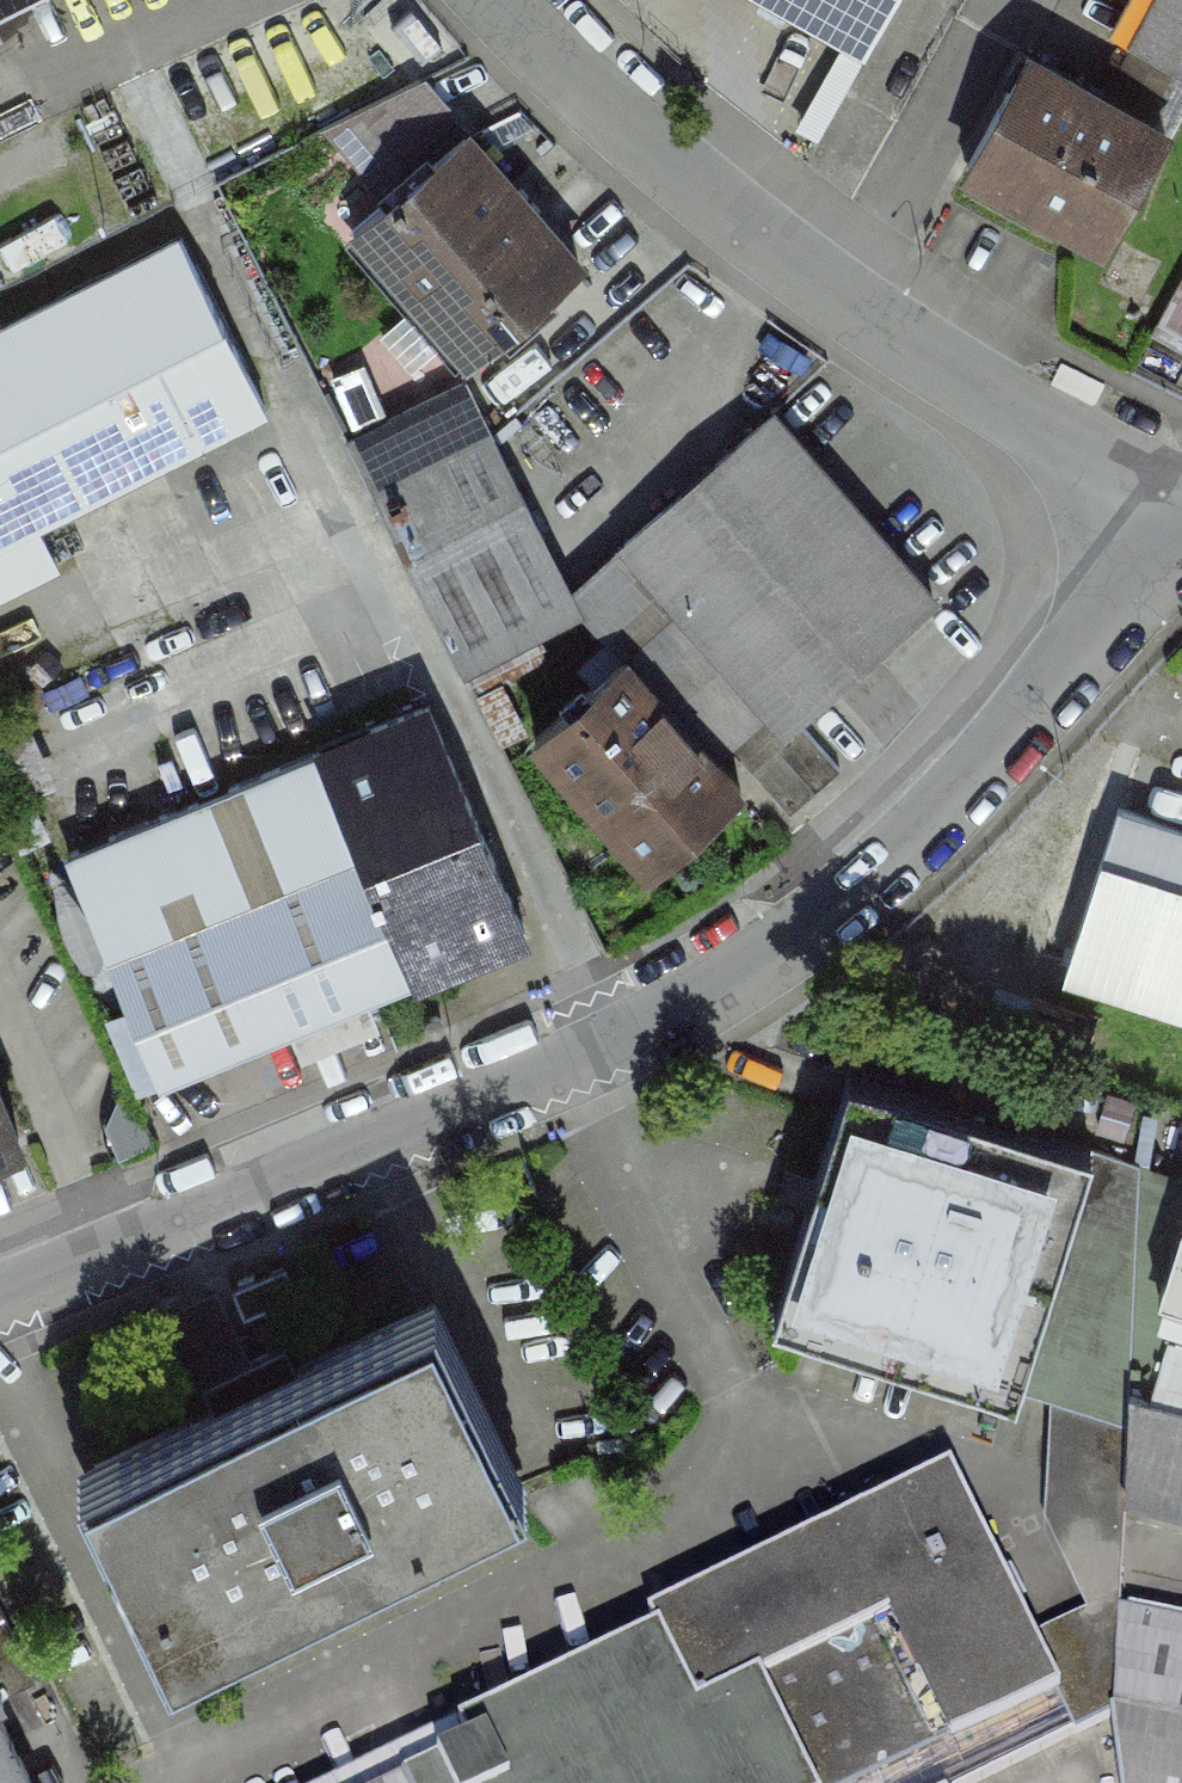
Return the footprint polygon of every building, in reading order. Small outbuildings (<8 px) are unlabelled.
[(864,55),(895,0),(766,0),(864,55)] [(1128,45),(1181,75),(1181,0),(1153,0),(1128,45)] [(1168,135),(1029,56),(966,168),(969,170),(977,155),(1015,177),(1009,188),(1106,243),(1168,135)] [(467,134),(419,79),(357,111),(416,178),(467,134)] [(460,359),(464,364),(577,266),(546,231),(532,215),(536,211),(512,184),(509,187),(467,139),(469,137),(467,134),(416,178),(352,234),(355,237),(362,231),(468,353),(460,359)] [(0,332),(0,541),(266,407),(182,241),(0,332)] [(1172,296),(1181,301),(1181,278),(1172,296)] [(373,492),(491,433),(464,381),(347,440),(373,492)] [(774,416),(625,545),(682,611),(769,711),(785,729),(935,600),(774,416)] [(491,433),(373,492),(464,670),(581,611),(491,433)] [(769,711),(682,611),(625,661),(678,720),(705,695),(717,709),(710,716),(733,743),(769,711)] [(623,659),(535,738),(587,796),(594,789),(660,863),(741,790),(678,720),(625,661),(623,659)] [(428,705),(320,750),(415,978),(524,934),(428,705)] [(807,732),(757,775),(802,827),(853,784),(807,732)] [(165,1082),(415,978),(320,750),(70,855),(165,1082)] [(1121,809),(1067,980),(1181,1017),(1181,828),(1121,809)] [(1095,1150),(851,1072),(774,1314),(1016,1391),(1017,1385),(1095,1150)] [(18,1142),(0,1100),(0,1149),(18,1142)] [(1061,1400),(1128,1422),(1129,1388),(1141,1165),(1095,1150),(1017,1385),(1061,1400)] [(1161,1289),(1181,1296),(1181,1222),(1161,1289)] [(1181,1296),(1150,1394),(1181,1402),(1181,1296)] [(218,1407),(93,1468),(183,1652),(509,1494),(419,1310),(283,1376),(218,1407)] [(259,1327),(194,1359),(218,1407),(283,1376),(259,1327)] [(1129,1388),(1128,1422),(1126,1485),(1181,1501),(1181,1402),(1150,1394),(1129,1388)] [(1126,1485),(1128,1422),(1061,1400),(1056,1523),(1097,1608),(1121,1596),(1126,1485)] [(1059,1690),(1034,1639),(958,1485),(523,1698),(565,1782),(731,1782),(697,1715),(760,1684),(889,1620),(951,1744),(1055,1693),(1059,1690)] [(1114,1713),(1117,1711),(1120,1615),(1121,1596),(1097,1608),(1034,1639),(1059,1690),(1055,1693),(1075,1732),(1114,1713)] [(5,1696),(6,1698),(38,1681),(0,1606),(0,1686),(5,1696)] [(1120,1615),(1117,1711),(1114,1713),(1121,1782),(1181,1782),(1181,1627),(1120,1615)] [(760,1684),(697,1715),(731,1782),(809,1782),(760,1684)] [(523,1698),(460,1729),(472,1754),(461,1759),(460,1755),(448,1761),(458,1782),(565,1782),(523,1698)] [(0,1715),(0,1782),(34,1782),(0,1715)]
